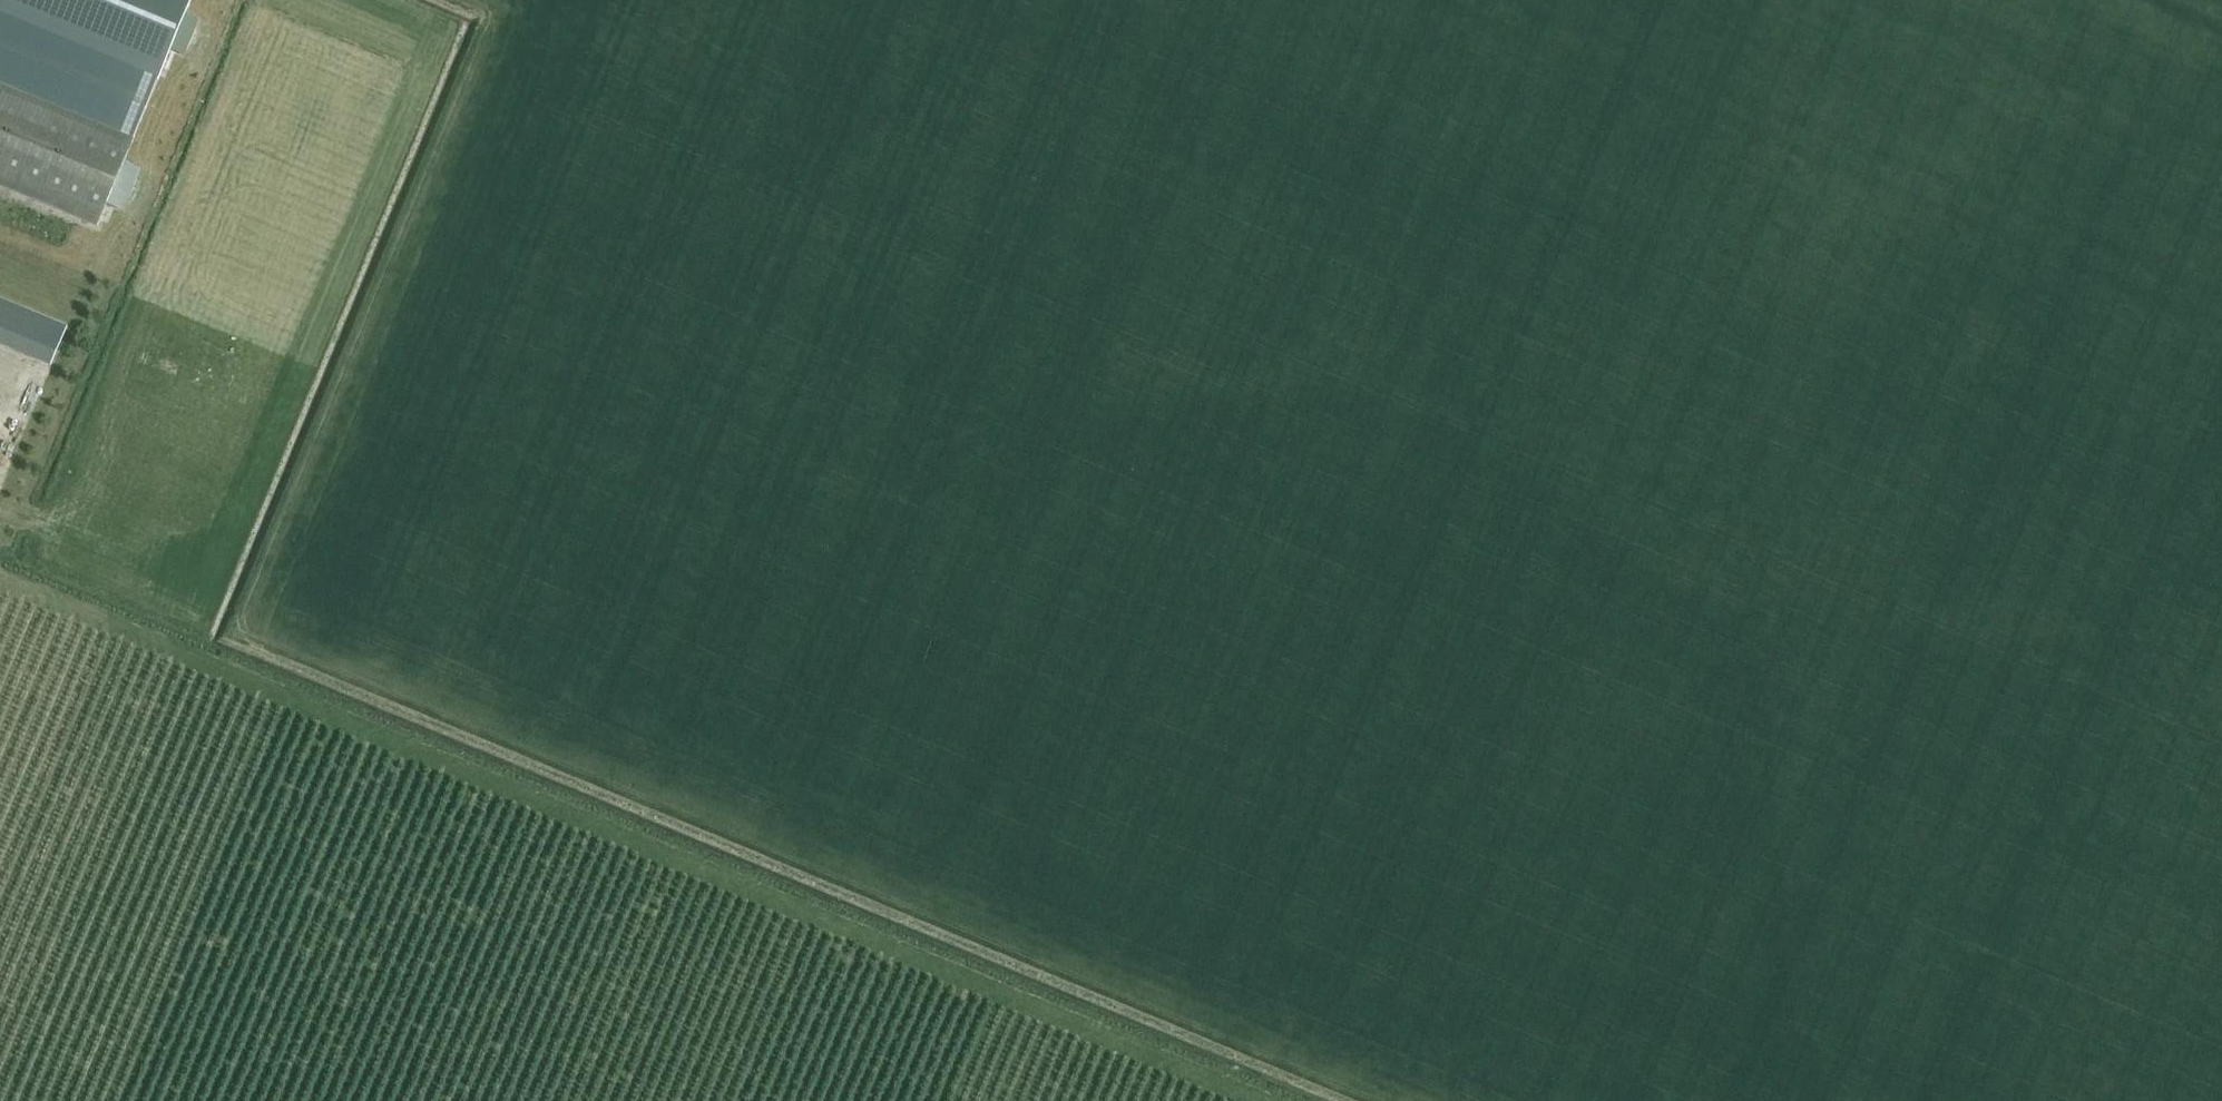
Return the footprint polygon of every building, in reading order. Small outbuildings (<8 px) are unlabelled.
[(169,51),(184,15),(190,0),(0,0),(0,14),(157,79),(169,51)] [(96,226),(132,141),(0,86),(0,186),(96,226)] [(67,328),(0,300),(0,345),(51,366),(67,328)]
